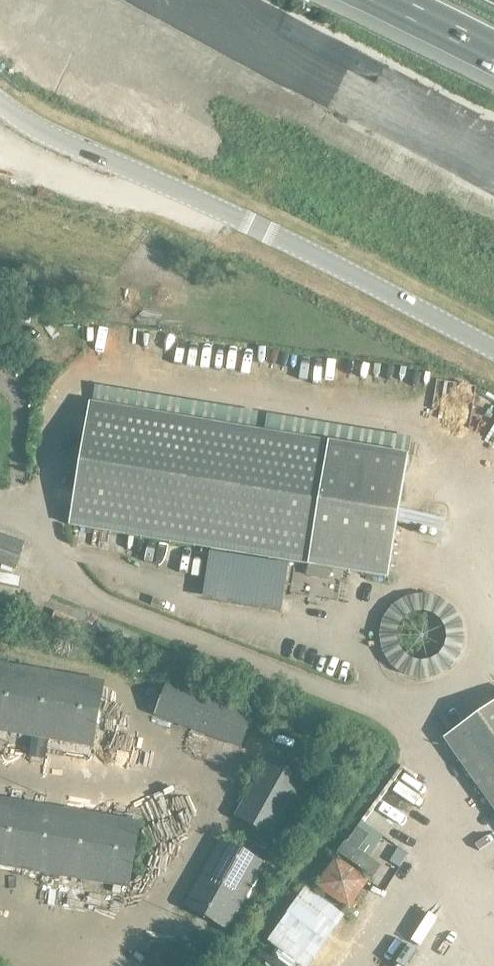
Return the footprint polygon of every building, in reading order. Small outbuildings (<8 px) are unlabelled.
[(89,402),(69,526),(388,579),(409,455),(89,402)] [(401,508),(399,518),(425,522),(427,513),(401,508)] [(22,567),(32,541),(0,529),(0,559),(22,567)] [(461,639),(461,638),(460,630),(458,622),(453,614),(449,609),(443,604),(436,600),(426,597),(419,596),(410,597),(401,600),(394,604),(389,608),(384,614),(379,622),(377,631),(376,638),(377,645),(379,654),(383,661),(387,667),(392,672),(399,676),(406,679),(415,681),(423,680),(431,679),(438,676),(447,670),(452,664),(457,656),(460,648),(461,639)] [(105,684),(0,666),(0,729),(93,745),(105,684)] [(153,716),(240,749),(253,716),(166,683),(153,716)] [(447,740),(493,808),(493,708),(447,740)] [(233,817),(274,839),(306,780),(266,758),(233,817)] [(392,834),(398,825),(364,800),(358,809),(392,834)] [(140,825),(0,801),(0,864),(130,886),(140,825)] [(183,906),(226,929),(264,863),(221,839),(183,906)] [(345,840),(337,852),(373,877),(381,866),(345,840)] [(352,908),(371,877),(336,854),(316,885),(352,908)] [(346,912),(305,885),(268,941),(306,965),(311,965),(346,912)]
